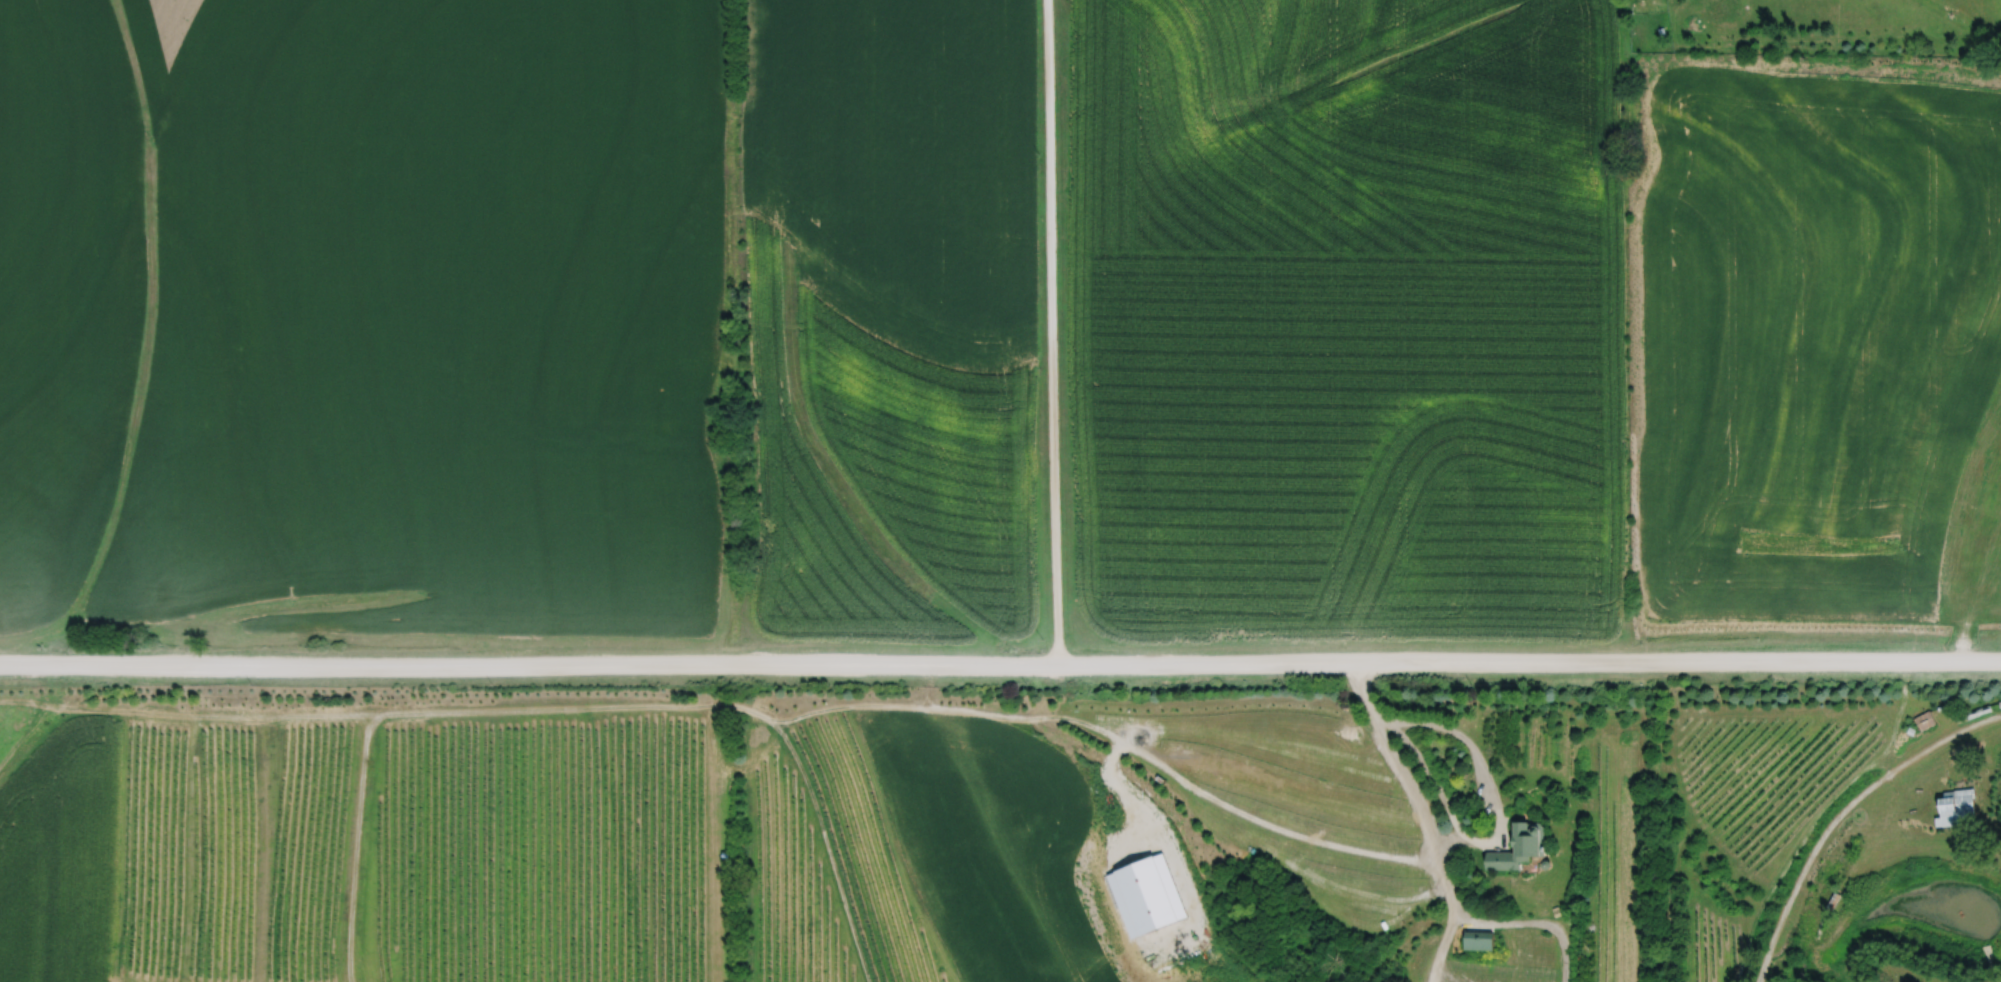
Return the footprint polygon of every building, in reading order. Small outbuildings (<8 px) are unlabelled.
[(1656,26),(1657,33),(1664,32),(1663,25),(1656,26)] [(1935,723),(1928,711),(1914,720),(1921,732),(1935,723)] [(1486,870),(1524,871),(1524,859),(1544,859),(1545,824),(1516,823),(1515,853),(1486,852),(1486,870)]
